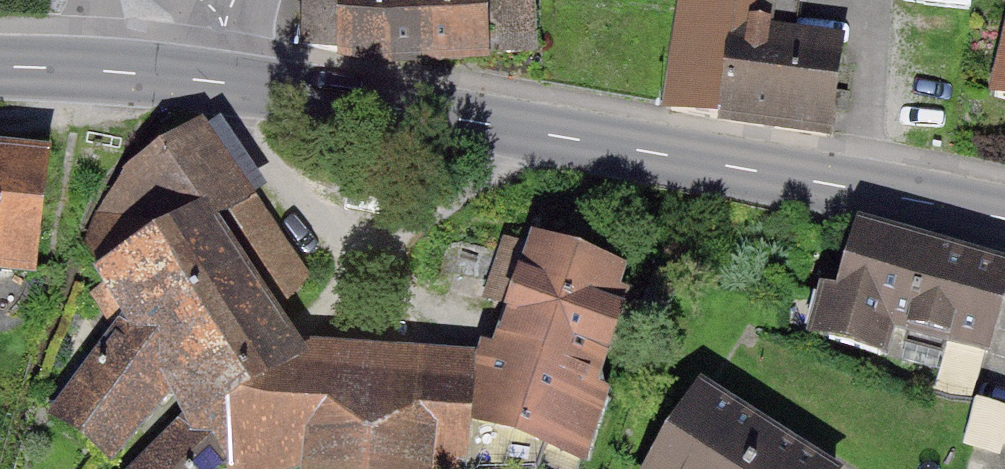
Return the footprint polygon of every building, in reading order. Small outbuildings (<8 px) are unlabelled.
[(301,44),(344,54),(343,0),(303,0),(301,44)] [(344,54),(439,69),(536,63),(534,0),(343,0),(344,54)] [(668,102),(736,115),(752,30),(757,0),(686,0),(668,102)] [(736,115),(828,132),(843,47),(752,30),(736,115)] [(203,439),(235,418),(306,347),(287,319),(273,297),(301,279),(208,135),(123,190),(158,243),(100,280),(124,317),(168,385),(182,407),(187,414),(203,439)] [(34,273),(48,165),(0,160),(0,270),(34,273)] [(860,233),(828,341),(879,356),(888,323),(986,352),(1004,288),(1004,276),(860,233)] [(544,254),(494,385),(491,432),(575,464),(641,291),(544,254)] [(55,413),(103,465),(168,385),(124,317),(55,413)] [(491,432),(494,385),(495,357),(306,347),(235,418),(233,468),(430,468),(430,458),(490,461),(491,432)] [(701,393),(653,468),(822,468),(701,393)] [(978,410),(972,445),(1004,451),(1004,415),(978,410)] [(235,418),(203,439),(187,414),(138,468),(233,468),(235,418)]
